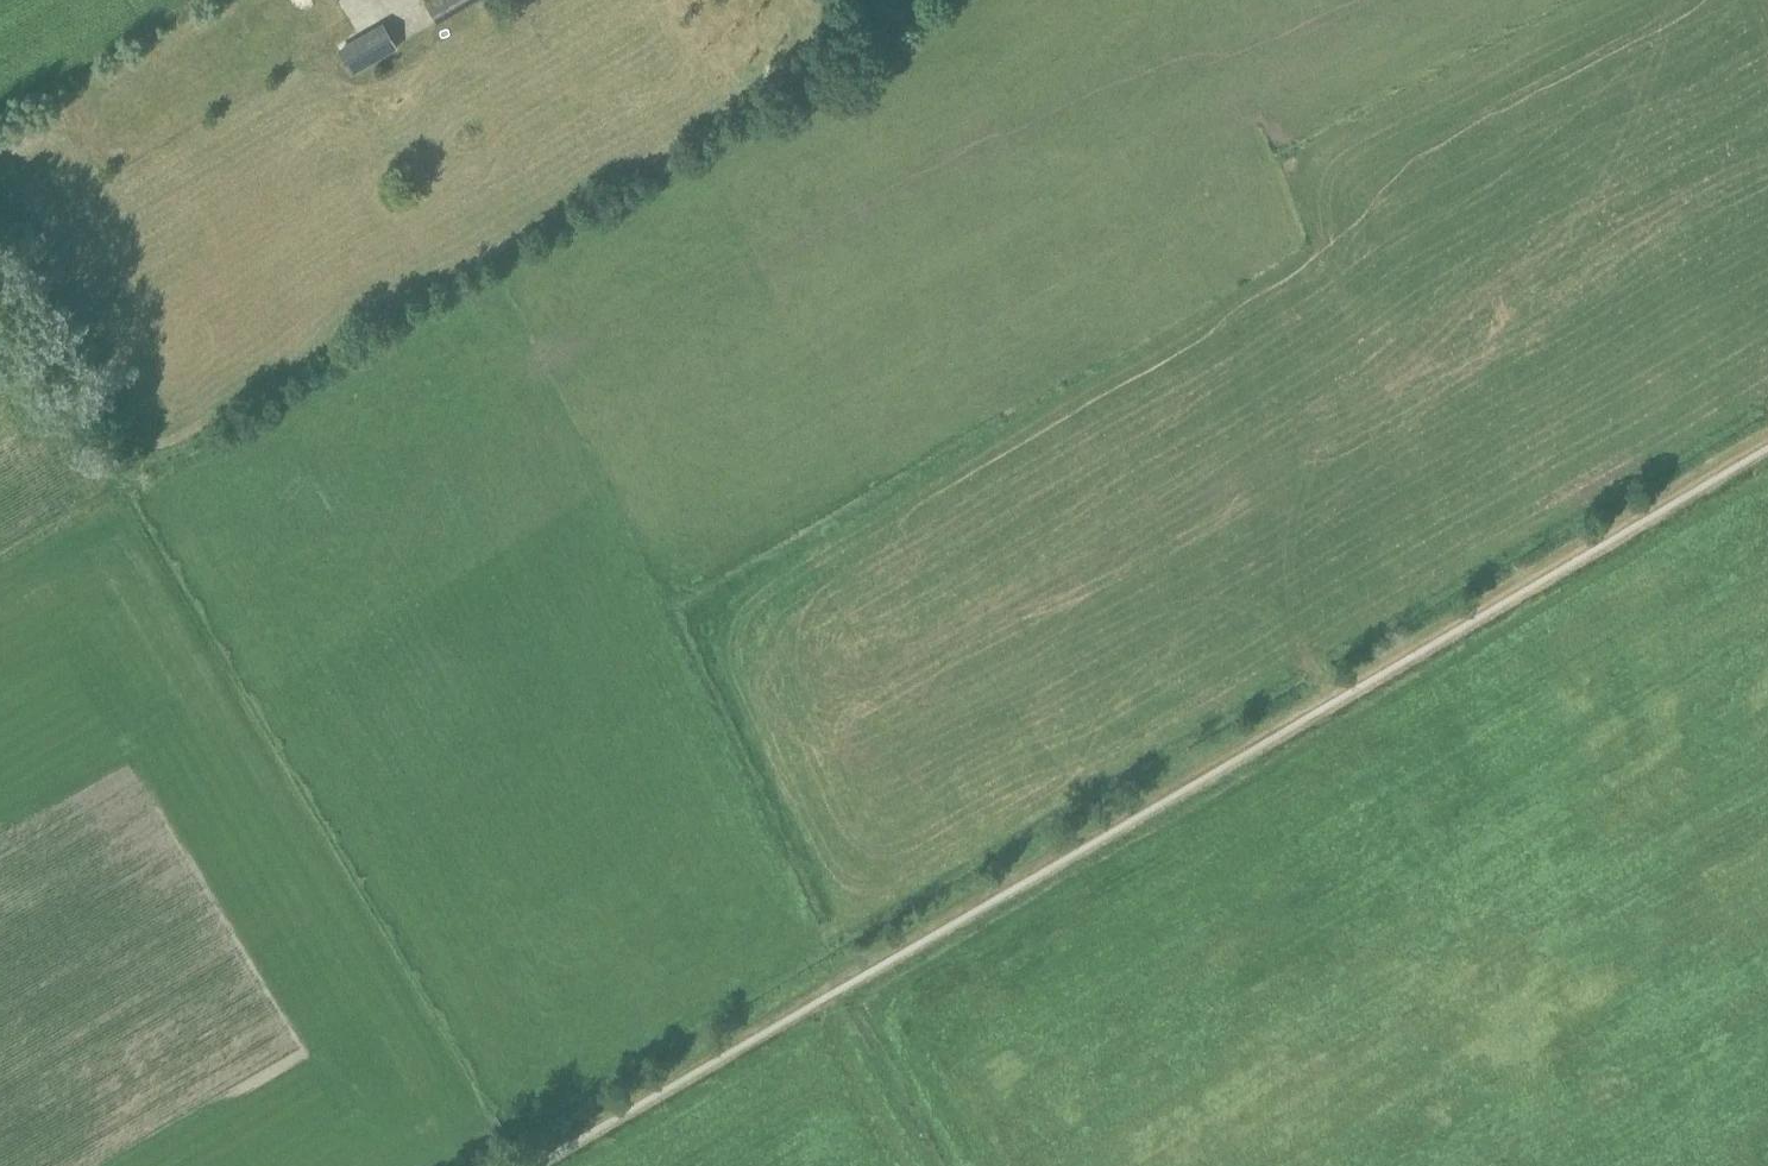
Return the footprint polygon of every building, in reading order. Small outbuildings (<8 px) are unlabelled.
[(437,21),(437,22),(475,0),(424,0),(437,21)] [(396,46),(383,24),(358,39),(352,29),(332,41),(351,72),(396,46)]
